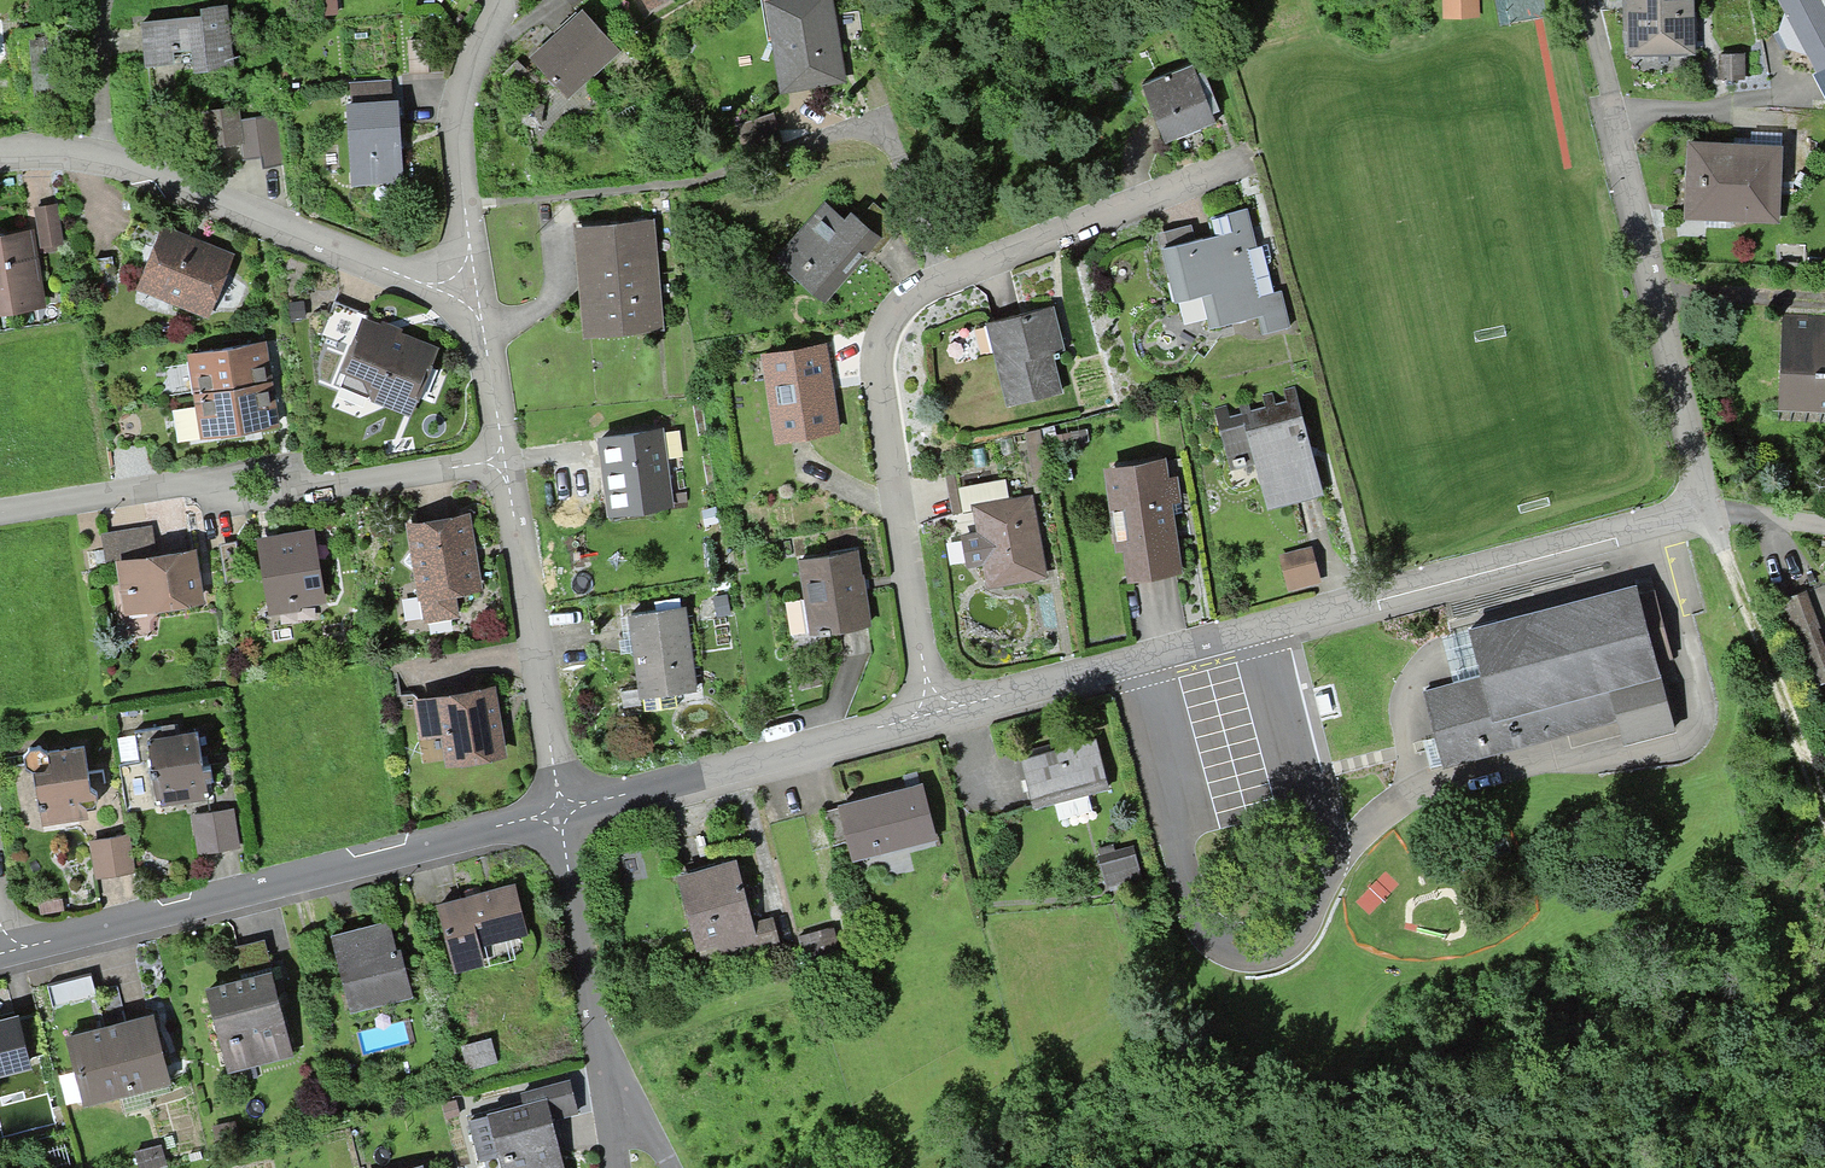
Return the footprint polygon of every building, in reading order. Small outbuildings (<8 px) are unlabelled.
[(287,14),(303,13),(302,0),(286,0),(287,14)] [(782,88),(839,79),(825,0),(806,0),(768,6),(782,88)] [(1442,18),(1481,17),(1480,0),(1442,0),(1442,18)] [(1631,52),(1682,51),(1681,16),(1686,16),(1686,0),(1630,0),(1631,52)] [(1824,71),(1824,0),(1784,0),(1820,73),(1824,71)] [(229,68),(223,8),(204,10),(205,17),(141,24),(145,67),(172,64),(171,51),(190,49),(193,72),(229,68)] [(614,51),(582,15),(531,60),(563,97),(614,51)] [(55,41),(34,43),(40,106),(61,104),(55,41)] [(424,43),(407,44),(408,75),(425,74),(424,43)] [(1707,67),(1707,80),(1742,80),(1741,56),(1718,57),(1719,67),(1707,67)] [(1214,124),(1190,66),(1140,86),(1163,144),(1214,124)] [(346,108),(350,186),(376,184),(375,174),(399,172),(395,105),(390,105),(388,84),(349,86),(351,108),(346,108)] [(529,125),(532,110),(520,108),(517,122),(529,125)] [(208,148),(238,144),(235,122),(233,110),(204,114),(208,148)] [(235,122),(238,144),(240,162),(259,160),(260,170),(281,168),(274,116),(235,122)] [(742,153),(779,141),(771,117),(735,129),(742,153)] [(1779,149),(1688,145),(1686,184),(1699,185),(1698,211),(1776,215),(1779,149)] [(876,253),(896,230),(898,228),(871,205),(857,221),(849,215),(843,222),(827,208),(774,268),(788,281),(792,276),(806,288),(812,281),(826,293),(867,245),(876,253)] [(35,211),(41,247),(58,244),(53,208),(35,211)] [(1244,210),(1210,219),(1214,236),(1161,249),(1176,304),(1201,298),(1210,330),(1257,318),(1262,335),(1287,329),(1278,293),(1272,293),(1262,259),(1255,254),(1244,210)] [(156,251),(146,277),(168,286),(164,297),(203,313),(225,259),(130,221),(123,238),(156,251)] [(645,226),(579,232),(588,333),(654,328),(652,310),(646,310),(643,276),(649,275),(645,226)] [(27,236),(4,239),(0,237),(0,312),(38,306),(33,277),(27,236)] [(379,335),(378,334),(362,328),(367,317),(333,303),(319,338),(353,352),(345,371),(362,378),(368,394),(406,409),(428,355),(412,348),(408,350),(402,347),(400,343),(393,340),(389,342),(381,339),(379,335)] [(994,355),(1007,407),(1058,394),(1046,346),(1058,343),(1049,309),(994,322),(1002,354),(994,355)] [(1791,321),(1787,399),(1824,401),(1824,323),(1791,321)] [(268,386),(261,345),(190,356),(191,362),(188,365),(191,379),(194,382),(196,397),(268,386)] [(777,440),(835,431),(822,348),(764,357),(777,440)] [(274,427),(268,386),(196,397),(199,412),(196,416),(199,430),(202,432),(203,438),(274,427)] [(1256,459),(1268,504),(1316,491),(1296,417),(1225,436),(1233,465),(1256,459)] [(667,506),(657,433),(599,440),(603,470),(609,469),(615,513),(667,506)] [(1125,547),(1130,578),(1175,571),(1165,502),(1174,500),(1172,481),(1162,483),(1159,464),(1106,471),(1118,548),(1125,547)] [(984,561),(988,585),(1041,576),(1027,501),(994,507),(988,474),(956,480),(962,513),(975,510),(980,537),(963,540),(967,564),(984,561)] [(474,589),(463,519),(409,528),(413,549),(401,565),(417,577),(424,621),(453,617),(449,593),(474,589)] [(195,602),(188,554),(150,560),(147,536),(105,543),(108,566),(120,564),(125,595),(138,593),(142,596),(144,610),(195,602)] [(271,607),(317,599),(307,537),(276,543),(276,548),(263,550),(263,549),(261,549),(271,607)] [(1307,552),(1281,559),(1289,589),(1309,584),(1305,566),(1311,564),(1307,552)] [(853,554),(799,562),(798,563),(804,600),(799,601),(804,635),(817,633),(818,636),(828,634),(827,631),(866,625),(861,591),(858,592),(853,554)] [(1637,598),(1634,588),(1468,631),(1481,679),(1422,694),(1441,766),(1617,720),(1623,743),(1671,731),(1654,662),(1670,658),(1653,594),(1637,598)] [(1803,595),(1802,594),(1772,605),(1782,634),(1810,624),(1801,596),(1803,595)] [(691,691),(680,610),(630,617),(641,698),(691,691)] [(1824,681),(1824,674),(1815,648),(1797,655),(1810,687),(1824,681)] [(719,690),(720,702),(734,700),(732,688),(719,690)] [(442,729),(448,762),(499,754),(489,693),(438,701),(442,729)] [(201,768),(196,734),(145,742),(146,748),(147,748),(149,758),(146,759),(148,777),(151,776),(154,792),(169,789),(169,790),(211,784),(208,767),(201,768)] [(1094,742),(1019,762),(1031,809),(1052,803),(1057,820),(1090,811),(1085,795),(1107,789),(1094,742)] [(23,769),(31,775),(37,811),(78,804),(84,809),(92,807),(96,801),(95,794),(89,790),(82,749),(46,754),(37,748),(27,750),(21,758),(23,769)] [(876,852),(931,838),(918,788),(822,813),(831,847),(849,843),(851,852),(874,846),(876,852)] [(229,811),(209,815),(215,851),(235,848),(229,811)] [(126,837),(108,840),(113,876),(131,873),(126,837)] [(1096,850),(1105,884),(1136,876),(1130,851),(1113,855),(1111,846),(1096,850)] [(734,867),(678,882),(695,944),(715,939),(721,960),(756,950),(758,957),(778,952),(770,922),(750,927),(734,867)] [(512,888),(437,907),(453,970),(481,963),(476,945),(523,933),(512,888)] [(386,923),(330,937),(342,984),(349,982),(357,1010),(410,997),(401,961),(396,962),(386,923)] [(797,939),(804,962),(837,953),(830,929),(797,939)] [(290,1053),(270,974),(205,991),(220,1051),(253,1043),(257,1062),(290,1053)] [(89,975),(45,987),(50,1010),(95,998),(89,975)] [(102,1038),(70,1046),(84,1101),(119,1092),(116,1080),(161,1069),(148,1018),(100,1030),(102,1038)] [(26,1063),(15,1020),(0,1024),(0,1069),(26,1063)] [(461,1049),(466,1070),(493,1063),(488,1042),(461,1049)] [(506,1167),(556,1167),(544,1122),(575,1114),(567,1082),(520,1095),(524,1106),(469,1120),(479,1161),(503,1155),(506,1167)] [(160,1147),(135,1154),(138,1167),(154,1167),(164,1165),(160,1147)]
